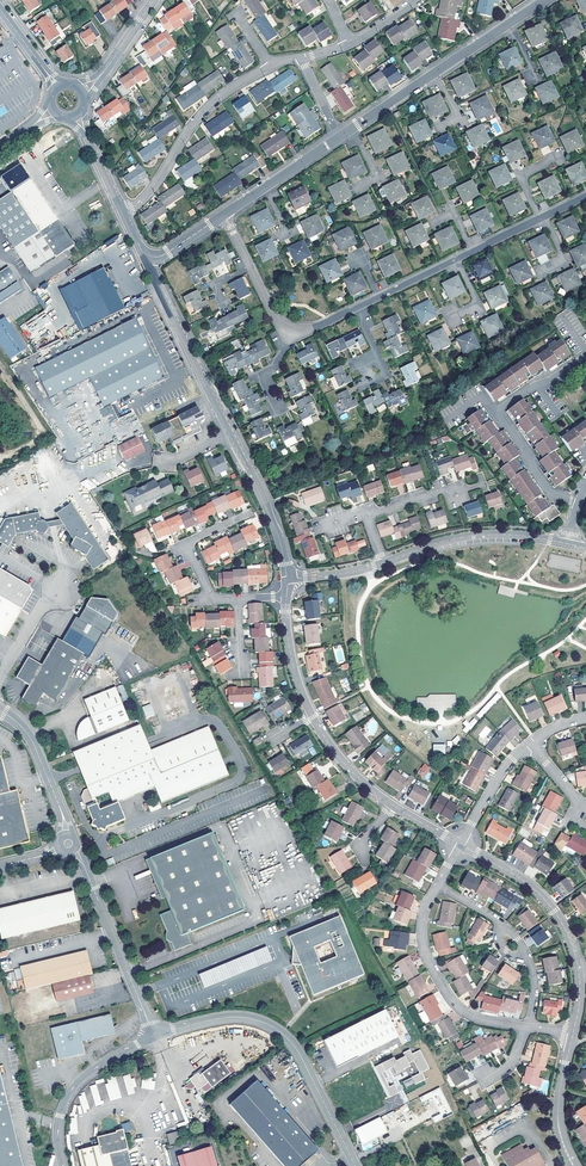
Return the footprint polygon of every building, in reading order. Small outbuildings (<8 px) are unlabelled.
[(35,0),(28,0),(24,3),(30,12),(39,6),(35,0)] [(111,4),(117,13),(128,6),(127,6),(132,2),(131,0),(117,0),(111,4)] [(183,2),(184,1),(192,12),(195,9),(190,0),(182,0),(183,2)] [(266,13),(257,0),(243,0),(256,20),(264,15),(266,13)] [(313,0),(305,0),(299,4),(307,15),(318,8),(313,0)] [(435,16),(441,17),(457,20),(459,13),(455,12),(457,5),(461,6),(463,0),(440,0),(438,9),(436,9),(435,16)] [(476,13),(491,16),(493,4),(497,4),(498,0),(479,0),(476,13)] [(583,13),(585,12),(585,0),(577,0),(583,13)] [(263,1),(260,2),(266,11),(269,9),(263,1)] [(184,3),(174,10),(180,19),(183,23),(193,17),(184,3)] [(101,24),(117,13),(111,4),(95,15),(101,24)] [(369,4),(358,11),(365,22),(376,15),(369,4)] [(174,10),(164,16),(165,17),(160,21),(167,30),(172,27),(171,26),(180,19),(174,10)] [(43,11),(34,17),(43,32),(53,26),(43,11)] [(256,20),(254,21),(267,42),(277,35),(264,15),(256,20)] [(459,28),(461,21),(457,20),(441,17),(437,38),(454,41),(457,27),(459,28)] [(578,25),(575,18),(561,25),(568,39),(582,32),(578,25)] [(410,20),(398,28),(405,38),(406,40),(417,32),(410,20)] [(92,21),(83,27),(86,32),(80,36),(86,46),(96,39),(96,38),(101,35),(92,21)] [(323,24),(312,31),(316,38),(319,43),(331,35),(323,24)] [(216,32),(228,49),(230,48),(238,43),(226,25),(216,32)] [(539,25),(525,32),(529,40),(532,46),(546,39),(539,25)] [(53,26),(43,32),(53,47),(62,40),(53,26)] [(398,28),(397,26),(385,34),(393,46),(405,38),(398,28)] [(312,31),(309,27),(297,34),(304,46),(316,38),(312,31)] [(153,41),(159,50),(162,54),(171,48),(162,35),(153,41)] [(376,40),(364,48),(366,50),(372,60),(384,52),(376,40)] [(159,50),(153,41),(143,47),(145,51),(141,54),(148,63),(162,54),(159,50)] [(254,62),(240,41),(238,43),(230,48),(244,68),(254,62)] [(424,42),(413,50),(414,52),(421,61),(432,54),(424,42)] [(66,46),(56,52),(64,63),(73,57),(66,46)] [(514,48),(500,56),(507,70),(516,65),(521,62),(514,48)] [(363,70),(374,62),(372,60),(366,50),(354,58),(363,70)] [(411,71),(422,64),(421,61),(414,52),(403,60),(411,71)] [(148,63),(141,54),(136,57),(142,67),(148,63)] [(554,54),(540,61),(543,69),(547,76),(562,68),(554,54)] [(344,83),(330,63),(320,70),(334,90),(340,86),(344,83)] [(148,76),(141,67),(136,70),(130,74),(137,84),(148,76)] [(393,67),(382,74),(388,84),(389,86),(401,78),(393,67)] [(290,69),(269,83),(275,91),(276,93),(297,79),(290,69)] [(218,70),(198,84),(198,85),(204,93),(224,80),(218,70)] [(382,74),(380,72),(369,80),(377,92),(388,84),(382,74)] [(130,88),(137,84),(130,74),(119,81),(121,85),(117,88),(123,97),(123,98),(132,92),(130,88)] [(467,75),(451,82),(455,89),(459,97),(474,90),(467,75)] [(269,83),(267,80),(250,92),(257,103),(275,91),(269,83)] [(518,81),(504,88),(511,102),(525,95),(521,86),(518,81)] [(542,86),(536,89),(543,104),(557,96),(550,82),(542,86)] [(184,110),(205,95),(204,93),(198,85),(194,87),(192,83),(185,88),(187,92),(177,99),(184,110)] [(354,106),(340,86),(334,90),(330,93),(344,113),(354,106)] [(255,111),(242,91),(238,94),(240,98),(232,104),(242,119),(255,111)] [(438,96),(423,103),(430,118),(436,115),(446,111),(438,96)] [(107,106),(113,116),(120,112),(122,114),(131,109),(123,98),(123,97),(118,100),(117,100),(107,106)] [(486,97),(470,105),(474,112),(478,120),(493,112),(486,97)] [(288,114),(297,127),(316,114),(313,110),(310,112),(304,104),(288,114)] [(107,106),(96,113),(100,119),(95,122),(101,131),(107,128),(104,123),(113,116),(107,106)] [(173,115),(153,129),(159,139),(183,123),(174,108),(170,111),(173,115)] [(216,118),(205,126),(212,137),(234,122),(226,111),(216,118)] [(316,114),(297,127),(305,140),(321,129),(315,121),(319,118),(316,114)] [(424,122),(410,128),(417,142),(431,136),(427,129),(424,122)] [(474,130),(467,133),(474,147),(489,140),(482,126),(474,130)] [(547,127),(532,135),(539,149),(547,145),(554,142),(547,127)] [(290,142),(283,131),(261,146),(268,157),(290,142)] [(384,131),(368,138),(372,145),(376,153),(391,146),(384,131)] [(575,131),(561,138),(565,145),(568,152),(582,146),(575,131)] [(441,139),(434,142),(441,157),(455,150),(448,135),(441,139)] [(148,140),(151,144),(158,140),(155,136),(148,140)] [(206,138),(189,150),(194,159),(196,160),(213,149),(206,138)] [(159,139),(158,140),(151,144),(139,152),(145,162),(166,148),(159,139)] [(518,142),(504,149),(511,163),(517,160),(525,156),(518,142)] [(244,162),(233,169),(235,172),(240,180),(260,166),(253,156),(250,158),(247,154),(242,158),(244,162)] [(391,168),(395,175),(409,168),(402,154),(387,161),(391,168)] [(343,164),(350,179),(357,176),(365,172),(358,157),(343,164)] [(196,160),(194,159),(177,170),(184,181),(187,186),(194,181),(191,176),(202,169),(196,160)] [(58,219),(49,226),(43,217),(52,211),(21,163),(1,176),(12,191),(0,200),(0,228),(31,273),(74,244),(58,219)] [(128,169),(130,173),(140,166),(138,163),(134,166),(134,165),(128,169)] [(567,171),(574,185),(585,179),(585,175),(581,164),(571,169),(567,171)] [(140,166),(130,173),(123,178),(130,189),(148,177),(141,166),(140,166)] [(504,166),(489,173),(496,187),(511,180),(508,174),(504,166)] [(447,168),(433,175),(440,189),(447,186),(454,182),(447,168)] [(240,180),(235,172),(213,186),(221,198),(242,183),(240,180)] [(553,178),(539,184),(542,191),(546,199),(560,192),(553,178)] [(389,185),(380,190),(379,191),(382,198),(384,198),(388,196),(391,202),(404,196),(397,181),(389,185)] [(346,188),(343,182),(329,189),(336,203),(350,196),(346,188)] [(471,182),(457,189),(461,196),(464,203),(465,203),(468,208),(475,205),(472,199),(478,196),(471,182)] [(178,184),(158,198),(161,201),(165,208),(185,194),(178,184)] [(303,187),(288,195),(291,201),(295,210),(299,218),(309,213),(305,205),(311,202),(303,187)] [(518,194),(503,201),(511,216),(525,208),(521,201),(518,194)] [(361,200),(354,203),(360,217),(375,210),(368,196),(361,200)] [(427,198),(412,205),(419,219),(426,216),(434,212),(427,198)] [(165,208),(161,201),(141,215),(147,225),(167,211),(165,208)] [(191,216),(196,213),(193,208),(188,211),(191,216)] [(267,210),(252,217),(259,232),(266,229),(274,225),(267,210)] [(485,210),(471,217),(475,224),(478,231),(480,231),(481,235),(489,231),(487,227),(492,225),(485,210)] [(58,219),(52,211),(43,217),(49,226),(58,219)] [(323,230),(316,216),(302,223),(306,230),(311,241),(317,238),(315,234),(323,230)] [(571,218),(557,225),(561,232),(564,238),(578,232),(571,218)] [(421,225),(407,232),(413,246),(428,239),(425,232),(421,225)] [(380,227),(364,234),(368,242),(372,249),(387,242),(380,227)] [(349,228),(334,236),(341,251),(348,247),(356,243),(349,228)] [(443,232),(436,236),(443,250),(458,243),(451,228),(443,232)] [(543,236),(529,243),(536,257),(543,254),(550,250),(543,236)] [(271,240),(256,247),(263,261),(277,254),(273,246),(271,240)] [(296,245),(289,249),(296,263),(310,256),(303,242),(296,245)] [(571,252),(574,259),(578,267),(581,272),(583,271),(583,270),(584,269),(585,267),(585,248),(585,245),(571,252)] [(211,264),(205,266),(208,271),(223,264),(222,263),(223,263),(224,262),(226,266),(232,263),(224,247),(207,255),(211,264)] [(537,258),(541,264),(549,260),(545,254),(537,258)] [(392,256),(378,262),(382,270),(386,277),(400,270),(392,256)] [(485,260),(472,266),(475,272),(479,281),(492,274),(485,260)] [(335,261),(321,268),(328,282),(342,275),(338,268),(335,261)] [(525,263),(511,270),(518,284),(532,277),(528,269),(525,263)] [(188,273),(194,286),(200,283),(198,279),(199,278),(200,278),(201,278),(209,274),(208,271),(205,266),(205,265),(188,273)] [(18,283),(19,282),(8,267),(0,272),(0,305),(22,290),(18,283)] [(124,309),(104,269),(73,284),(67,287),(63,289),(75,314),(88,307),(96,323),(124,309)] [(566,274),(554,280),(556,284),(555,284),(557,288),(563,285),(566,291),(580,284),(573,270),(566,274)] [(355,276),(345,281),(352,295),(366,288),(359,273),(355,276)] [(236,291),(240,300),(250,295),(242,278),(229,285),(232,290),(236,288),(237,289),(237,290),(236,291)] [(457,278),(443,284),(450,298),(456,295),(464,291),(457,278)] [(65,282),(67,287),(73,284),(71,279),(65,282)] [(539,287),(531,291),(538,305),(552,298),(545,284),(539,287)] [(489,301),(492,308),(506,301),(499,287),(485,294),(489,301)] [(201,300),(197,291),(184,298),(187,304),(190,302),(196,313),(208,307),(206,301),(202,303),(201,302),(200,301),(201,300)] [(429,302),(414,309),(421,323),(436,316),(434,311),(429,302)] [(249,318),(243,305),(236,308),(238,312),(237,313),(236,312),(227,316),(232,326),(249,318)] [(385,334),(388,340),(396,336),(401,334),(396,323),(400,321),(396,315),(383,321),(387,330),(388,330),(389,331),(389,332),(385,334)] [(6,358),(25,350),(10,316),(0,320),(0,344),(6,358)] [(232,326),(227,316),(219,320),(219,321),(218,322),(217,322),(216,318),(209,321),(216,334),(232,326)] [(488,319),(481,323),(489,337),(503,330),(496,316),(488,319)] [(136,319),(35,368),(50,398),(90,378),(105,407),(165,377),(136,319)] [(64,327),(57,331),(60,338),(68,334),(64,327)] [(428,343),(431,342),(436,351),(450,344),(445,334),(443,330),(426,338),(428,343)] [(359,331),(343,339),(348,348),(356,344),(356,343),(358,342),(360,346),(365,343),(359,331)] [(463,337),(458,340),(465,354),(479,347),(472,333),(463,337)] [(388,340),(384,342),(387,348),(390,346),(391,347),(391,348),(391,349),(395,358),(409,351),(405,345),(401,347),(396,336),(388,340)] [(339,352),(348,348),(343,339),(327,347),(333,359),(338,356),(337,352),(338,352),(339,351),(339,352)] [(269,354),(269,353),(263,341),(256,344),(251,346),(252,350),(247,353),(252,363),(253,366),(259,363),(257,359),(259,358),(260,359),(269,354)] [(512,394),(530,382),(528,379),(530,377),(533,375),(535,378),(546,371),(560,362),(562,361),(564,363),(574,357),(563,341),(558,344),(557,342),(551,347),(552,349),(538,359),(535,355),(485,389),(494,401),(508,392),(510,391),(512,394)] [(306,351),(297,355),(302,365),(318,356),(312,344),(306,347),(308,351),(306,352),(306,351)] [(247,353),(246,351),(241,353),(240,352),(223,360),(231,377),(236,374),(236,373),(237,372),(238,372),(237,370),(252,363),(247,353)] [(408,379),(403,381),(406,387),(406,388),(419,381),(414,371),(417,369),(414,362),(401,369),(405,378),(407,377),(407,378),(408,379)] [(331,371),(339,387),(352,381),(349,375),(345,377),(345,376),(344,375),(346,375),(341,366),(331,371)] [(288,392),(291,398),(304,392),(299,381),(302,380),(299,373),(286,380),(290,389),(291,389),(291,390),(292,391),(288,392)] [(247,389),(242,380),(233,385),(241,401),(244,400),(254,395),(251,389),(246,391),(245,389),(247,389)] [(345,411),(358,405),(355,399),(351,401),(351,400),(350,399),(351,398),(347,390),(337,395),(345,411)] [(372,396),(363,401),(364,402),(370,415),(377,411),(375,408),(385,403),(382,396),(379,390),(374,392),(375,397),(374,397),(373,398),(372,396)] [(407,403),(400,390),(391,394),(392,396),(391,396),(390,397),(388,393),(382,396),(385,403),(388,408),(398,403),(400,407),(407,403)] [(259,400),(256,394),(254,395),(244,400),(252,416),(260,412),(262,411),(257,403),(256,404),(256,403),(255,401),(259,400)] [(299,415),(302,421),(315,414),(310,404),(313,402),(310,395),(297,402),(301,411),(302,411),(303,412),(303,413),(299,415)] [(537,448),(534,450),(541,461),(541,462),(550,475),(551,477),(548,479),(555,488),(570,478),(567,473),(569,472),(565,465),(563,467),(553,453),(558,450),(531,411),(533,410),(529,403),(527,405),(524,401),(508,411),(514,420),(517,418),(519,420),(520,423),(517,425),(531,445),(534,443),(535,445),(537,448)] [(201,418),(202,416),(198,408),(152,431),(158,444),(168,439),(171,445),(191,436),(202,430),(200,426),(201,421),(201,418)] [(538,516),(552,506),(546,497),(543,499),(541,497),(540,494),(543,492),(536,482),(528,471),(525,473),(523,470),(522,468),(525,465),(519,456),(517,452),(510,442),(509,441),(512,438),(506,429),(501,432),(494,422),(491,424),(490,421),(488,418),(491,417),(484,408),(468,419),(471,423),(469,424),(474,431),(476,429),(485,443),(490,440),(507,465),(502,468),(536,517),(538,516)] [(261,419),(251,423),(259,440),(271,434),(269,428),(265,430),(264,429),(264,428),(265,427),(261,419)] [(562,439),(571,452),(583,444),(585,442),(585,422),(562,439)] [(284,426),(278,429),(284,442),(294,437),(296,441),(303,437),(297,423),(287,428),(288,430),(287,430),(286,430),(284,426)] [(294,437),(284,442),(286,446),(296,441),(294,437)] [(137,438),(116,449),(120,455),(123,462),(144,451),(137,438)] [(114,458),(120,455),(116,449),(111,451),(114,458)] [(467,455),(452,461),(453,465),(456,472),(471,466),(472,469),(477,467),(474,457),(469,459),(467,455)] [(212,458),(208,460),(215,475),(227,469),(221,456),(214,460),(212,458)] [(447,467),(453,465),(452,461),(451,457),(436,463),(441,476),(449,473),(447,467)] [(411,467),(400,471),(400,472),(404,483),(405,484),(424,478),(420,466),(411,469),(411,467)] [(188,469),(183,471),(191,486),(203,480),(197,468),(189,472),(188,469)] [(391,487),(404,483),(400,472),(387,477),(391,487)] [(86,478),(82,483),(90,490),(94,485),(86,478)] [(130,491),(122,495),(133,516),(145,510),(142,504),(161,494),(161,495),(172,490),(166,479),(155,485),(152,484),(149,485),(148,484),(134,491),(132,493),(130,491)] [(384,492),(381,482),(364,488),(367,497),(373,495),(374,496),(384,492)] [(361,496),(357,483),(348,486),(348,485),(338,488),(341,499),(351,496),(352,499),(361,496)] [(325,499),(321,488),(302,494),(303,497),(301,497),(302,501),(304,500),(306,505),(325,499)] [(231,508),(231,509),(244,503),(239,492),(226,498),(231,508)] [(498,492),(485,497),(489,508),(502,503),(498,492)] [(216,512),(217,515),(231,508),(226,498),(225,497),(212,503),(216,512)] [(482,513),(478,502),(464,507),(468,518),(482,513)] [(216,512),(212,503),(206,505),(207,506),(194,512),(198,523),(199,524),(208,520),(206,517),(216,512)] [(552,506),(538,516),(542,522),(543,521),(546,519),(547,518),(550,522),(561,515),(554,505),(552,506)] [(107,563),(70,507),(54,516),(58,523),(62,528),(72,543),(68,550),(81,557),(91,573),(107,563)] [(191,508),(178,514),(179,516),(180,518),(193,511),(191,508)] [(194,512),(193,511),(180,518),(183,525),(185,529),(198,523),(194,512)] [(433,514),(427,516),(431,528),(448,523),(444,511),(433,515),(433,514)] [(309,533),(312,532),(310,528),(308,529),(305,521),(302,522),(299,514),(290,517),(296,533),(297,537),(309,533)] [(39,524),(37,516),(11,524),(0,542),(15,551),(23,538),(36,534),(37,536),(39,536),(41,536),(42,536),(44,535),(45,534),(46,532),(46,531),(46,530),(46,529),(46,528),(45,527),(45,526),(44,526),(43,525),(41,525),(39,524)] [(180,518),(179,516),(166,522),(171,533),(171,534),(180,530),(178,527),(183,525),(180,518)] [(410,523),(398,527),(402,538),(405,536),(405,534),(422,528),(418,517),(409,520),(410,523)] [(166,522),(165,521),(152,527),(157,539),(171,533),(166,522)] [(397,539),(402,538),(398,527),(393,528),(390,521),(377,526),(381,537),(391,534),(394,533),(397,539)] [(46,531),(62,528),(58,523),(43,525),(44,526),(45,526),(45,527),(46,528),(46,529),(46,530),(46,531)] [(242,534),(246,543),(259,537),(254,525),(240,531),(242,534)] [(157,551),(147,530),(133,537),(139,548),(144,545),(146,549),(148,548),(149,551),(153,553),(157,551)] [(309,533),(297,537),(299,542),(301,541),(307,559),(309,558),(311,562),(319,559),(318,555),(319,555),(313,537),(311,538),(309,533)] [(234,552),(247,546),(246,543),(242,534),(230,539),(228,540),(232,549),(234,552)] [(227,538),(214,544),(215,546),(219,556),(229,551),(232,549),(228,540),(227,538)] [(356,543),(355,541),(345,544),(344,541),(336,544),(337,547),(333,549),(336,558),(359,550),(358,548),(356,543)] [(207,564),(220,558),(219,556),(215,546),(202,552),(207,564)] [(165,572),(172,568),(166,556),(154,561),(160,574),(165,572)] [(247,566),(247,571),(248,584),(248,585),(252,585),(255,585),(257,586),(258,586),(260,583),(268,582),(266,564),(260,565),(247,566)] [(172,568),(165,572),(171,585),(175,583),(182,579),(176,566),(172,568)] [(247,571),(232,572),(233,573),(233,584),(248,584),(247,571)] [(219,587),(233,586),(233,584),(233,573),(218,574),(219,587)] [(20,613),(30,596),(28,590),(0,574),(0,601),(20,613)] [(182,579),(175,583),(181,596),(193,591),(186,578),(182,579)] [(321,592),(312,594),(313,602),(318,601),(322,600),(321,592)] [(20,613),(0,601),(0,639),(1,640),(5,638),(20,613)] [(94,601),(82,621),(102,633),(108,637),(120,616),(112,601),(94,601)] [(307,621),(321,619),(318,601),(313,602),(304,603),(307,621)] [(262,603),(249,605),(250,619),(248,619),(248,624),(255,624),(263,623),(262,603)] [(174,606),(166,607),(171,614),(174,606)] [(219,615),(220,626),(227,626),(234,625),(233,612),(219,613),(219,615)] [(205,616),(205,614),(196,614),(196,618),(190,618),(191,627),(206,627),(205,616)] [(220,626),(219,615),(205,616),(206,627),(206,628),(220,628),(220,626)] [(76,617),(66,634),(93,650),(102,633),(82,621),(76,617)] [(252,629),(252,638),(255,638),(265,638),(264,623),(263,623),(255,624),(255,629),(252,629)] [(309,636),(310,645),(320,644),(319,634),(317,625),(304,627),(306,636),(309,636)] [(93,650),(66,634),(60,643),(83,656),(87,659),(93,650)] [(255,638),(256,653),(259,653),(268,652),(267,638),(265,638),(255,638)] [(54,704),(83,656),(60,643),(56,640),(40,667),(27,659),(14,679),(28,687),(20,701),(34,709),(42,696),(54,704)] [(211,657),(214,662),(223,656),(225,655),(217,642),(206,649),(211,657)] [(322,671),(318,654),(322,653),(321,649),(317,650),(308,651),(309,656),(306,656),(309,673),(322,671)] [(259,653),(260,667),(271,667),(273,667),(272,652),(268,652),(259,653)] [(231,668),(223,656),(214,662),(213,663),(220,675),(223,674),(231,668)] [(259,672),(260,687),(273,687),(271,667),(260,667),(257,667),(257,672),(259,672)] [(313,682),(325,709),(336,703),(334,699),(325,678),(313,682)] [(253,701),(252,688),(237,689),(237,687),(228,688),(228,700),(229,700),(230,701),(231,701),(231,703),(253,701)] [(129,722),(114,688),(83,701),(90,717),(87,718),(89,723),(83,731),(77,733),(77,734),(77,736),(77,738),(77,741),(78,743),(129,722)] [(574,690),(575,701),(584,700),(584,701),(585,701),(585,689),(574,690)] [(272,720),(277,718),(275,715),(289,707),(283,697),(265,709),(272,720)] [(561,697),(544,704),(550,715),(566,708),(561,697)] [(537,702),(528,706),(524,708),(530,720),(543,715),(537,702)] [(146,718),(155,715),(151,703),(142,707),(146,718)] [(345,720),(337,706),(326,712),(334,726),(345,720)] [(275,715),(277,718),(290,709),(289,707),(275,715)] [(260,712),(266,722),(268,720),(262,711),(260,712)] [(242,722),(248,732),(257,727),(258,729),(267,724),(266,722),(260,712),(242,722)] [(78,729),(77,733),(83,731),(89,723),(87,718),(85,720),(83,721),(82,723),(80,725),(78,727),(78,729)] [(512,720),(500,731),(508,740),(510,741),(513,738),(512,737),(520,729),(512,720)] [(152,785),(153,789),(160,804),(227,776),(207,728),(150,752),(139,726),(73,754),(88,790),(84,791),(81,797),(85,806),(87,807),(89,811),(97,808),(96,804),(94,805),(91,798),(95,797),(107,792),(112,802),(152,785)] [(367,742),(356,727),(345,734),(354,746),(352,747),(355,751),(367,742)] [(500,731),(500,730),(486,749),(495,756),(504,745),(508,740),(500,731)] [(390,744),(394,740),(387,734),(383,738),(390,744)] [(299,753),(306,749),(313,745),(306,735),(289,745),(290,747),(296,755),(296,756),(299,753)] [(259,737),(253,741),(257,746),(262,742),(259,737)] [(573,740),(570,741),(567,741),(567,742),(558,745),(562,756),(571,753),(572,753),(572,756),(577,754),(573,740)] [(433,754),(445,754),(445,744),(433,744),(433,754)] [(383,760),(384,758),(376,750),(375,752),(383,760)] [(480,751),(472,767),(482,773),(485,775),(488,770),(486,769),(492,758),(480,751)] [(383,760),(375,752),(365,762),(380,775),(384,771),(381,768),(387,760),(384,758),(383,760)] [(288,764),(282,755),(268,763),(274,773),(288,764)] [(1,756),(0,756),(0,801),(18,796),(17,789),(9,791),(1,756)] [(486,769),(488,770),(494,759),(492,758),(486,769)] [(417,774),(424,778),(430,767),(423,763),(417,774)] [(470,766),(467,770),(471,772),(464,785),(476,792),(483,779),(480,777),(482,773),(472,767),(470,766)] [(514,781),(512,785),(525,792),(534,776),(523,769),(519,776),(516,782),(514,781)] [(306,777),(313,789),(317,787),(325,782),(317,770),(306,777)] [(471,772),(467,770),(460,783),(464,785),(471,772)] [(400,791),(404,785),(408,787),(414,779),(410,776),(407,780),(393,771),(386,782),(400,791)] [(576,773),(578,786),(585,785),(585,772),(576,773)] [(336,794),(327,780),(325,782),(317,787),(326,801),(336,794)] [(113,806),(118,804),(153,789),(152,785),(112,802),(113,806)] [(429,794),(413,786),(407,798),(423,806),(429,794)] [(507,788),(498,806),(508,811),(518,794),(507,788)] [(542,807),(553,814),(562,797),(551,791),(542,807)] [(18,796),(0,801),(0,848),(29,840),(18,796)] [(443,813),(442,816),(450,820),(457,807),(449,802),(439,796),(433,808),(443,813)] [(352,802),(348,809),(345,815),(342,821),(353,827),(363,808),(352,802)] [(151,811),(160,807),(158,803),(149,807),(151,811)] [(99,811),(90,815),(96,829),(95,831),(96,833),(103,832),(105,832),(106,829),(125,821),(118,804),(113,806),(99,811)] [(542,814),(540,818),(538,822),(537,823),(548,830),(550,827),(552,822),(556,815),(553,814),(542,807),(539,813),(542,814)] [(497,822),(493,820),(486,832),(506,843),(513,830),(508,827),(506,830),(495,824),(497,822)] [(343,828),(332,822),(324,836),(335,842),(343,828)] [(385,842),(392,847),(399,835),(388,828),(381,840),(385,842)] [(584,855),(585,852),(585,842),(577,837),(579,835),(574,832),(570,839),(567,845),(584,855)] [(243,910),(211,833),(149,859),(165,898),(171,910),(159,915),(167,935),(171,933),(173,939),(170,940),(174,951),(192,944),(187,933),(243,910)] [(567,845),(570,839),(561,833),(555,844),(560,851),(565,844),(567,845)] [(392,847),(385,842),(376,856),(381,860),(387,863),(395,849),(392,847)] [(523,865),(528,868),(529,866),(535,856),(537,853),(520,843),(512,855),(524,863),(523,865)] [(351,867),(341,849),(330,856),(340,874),(351,867)] [(427,867),(428,868),(436,855),(425,849),(418,862),(427,867)] [(540,849),(537,853),(535,856),(539,859),(542,855),(544,851),(540,849)] [(555,864),(542,855),(539,859),(535,856),(529,866),(533,869),(534,867),(540,870),(539,871),(547,875),(555,864)] [(112,858),(103,862),(104,867),(114,862),(112,858)] [(165,898),(149,859),(145,860),(161,899),(165,898)] [(418,862),(413,860),(405,876),(418,883),(427,867),(418,862)] [(376,884),(370,873),(353,883),(359,894),(376,884)] [(471,891),(472,889),(477,891),(483,880),(478,877),(477,879),(467,874),(460,885),(471,891)] [(495,900),(501,889),(484,879),(483,880),(477,891),(476,893),(481,896),(482,893),(495,900)] [(562,899),(574,891),(565,879),(553,887),(562,899)] [(494,901),(502,905),(503,905),(508,908),(507,909),(511,911),(514,907),(517,908),(523,901),(518,899),(501,889),(495,900),(494,901)] [(0,908),(0,933),(1,939),(46,928),(79,919),(71,891),(60,893),(51,896),(40,898),(28,901),(16,904),(5,907),(0,908)] [(398,907),(408,911),(414,897),(402,892),(396,906),(398,907)] [(585,911),(585,902),(581,895),(572,902),(577,910),(577,909),(581,914),(585,911)] [(450,928),(451,924),(453,924),(456,904),(443,902),(440,922),(438,922),(437,926),(450,928)] [(408,911),(398,907),(393,920),(405,925),(411,912),(408,911)] [(525,923),(524,924),(528,930),(538,923),(528,910),(520,916),(525,923)] [(313,994),(364,973),(339,914),(288,935),(293,945),(300,964),(313,994)] [(480,941),(489,925),(478,919),(467,938),(474,943),(477,939),(480,941)] [(533,937),(531,938),(537,947),(548,941),(541,927),(539,925),(529,933),(531,932),(533,937)] [(408,933),(391,931),(390,939),(385,939),(384,946),(394,947),(394,949),(404,950),(405,945),(406,938),(408,938),(408,933)] [(437,952),(439,952),(440,956),(452,953),(451,948),(450,949),(446,933),(433,936),(437,952)] [(300,964),(293,945),(291,963),(300,964)] [(268,947),(198,972),(203,987),(273,962),(268,947)] [(52,984),(89,975),(92,974),(87,951),(20,967),(26,990),(52,984)] [(420,958),(418,952),(410,955),(412,961),(420,958)] [(408,956),(396,962),(407,982),(409,981),(419,976),(415,970),(414,968),(408,956)] [(446,964),(448,968),(450,967),(453,973),(457,979),(464,975),(468,973),(463,965),(459,957),(459,956),(446,964)] [(491,973),(498,962),(489,956),(481,967),(491,973)] [(546,973),(558,971),(556,957),(543,959),(545,973),(546,973)] [(520,974),(505,964),(498,974),(513,985),(520,974)] [(558,971),(546,973),(549,985),(562,983),(561,977),(565,976),(564,970),(558,971)] [(53,991),(31,996),(35,1014),(47,1011),(45,1006),(56,1004),(56,1002),(93,993),(89,975),(52,984),(53,991)] [(485,982),(482,978),(476,987),(472,990),(464,975),(457,979),(453,981),(461,996),(468,992),(473,1000),(485,982)] [(419,976),(409,981),(418,998),(427,993),(424,987),(425,987),(419,976)] [(500,1010),(502,1000),(485,996),(486,992),(482,991),(476,999),(483,1001),(481,1009),(499,1013),(500,1010)] [(442,1016),(436,1005),(433,1000),(435,999),(433,995),(420,1002),(425,1011),(430,1018),(432,1022),(442,1016)] [(519,1000),(503,996),(502,1000),(500,1010),(516,1013),(517,1008),(518,1004),(522,1005),(524,996),(520,995),(519,1000)] [(542,1012),(545,1013),(556,1014),(556,1011),(560,1012),(562,1000),(558,1000),(557,1003),(544,1001),(542,1012)] [(386,1010),(324,1040),(337,1067),(399,1037),(386,1010)] [(430,1018),(425,1011),(420,1014),(424,1021),(430,1018)] [(97,1036),(114,1033),(111,1030),(115,1027),(112,1014),(53,1028),(60,1059),(87,1052),(84,1038),(88,1037),(89,1040),(97,1036)] [(434,1026),(438,1023),(442,1031),(447,1039),(449,1038),(451,1042),(454,1040),(459,1037),(453,1025),(451,1022),(448,1018),(446,1019),(444,1015),(442,1016),(432,1022),(434,1026)] [(438,1033),(442,1031),(438,1023),(434,1026),(438,1033)] [(482,1053),(483,1055),(498,1047),(499,1048),(503,1046),(502,1045),(506,1043),(502,1036),(498,1038),(496,1035),(493,1037),(492,1036),(477,1044),(482,1053)] [(455,1043),(459,1049),(463,1046),(460,1041),(455,1043)] [(462,1048),(463,1051),(475,1044),(473,1041),(462,1048)] [(476,1043),(475,1044),(463,1051),(461,1052),(466,1062),(482,1053),(477,1044),(476,1043)] [(538,1043),(532,1063),(544,1066),(545,1066),(550,1046),(538,1043)] [(375,1067),(390,1097),(399,1093),(395,1084),(389,1087),(382,1073),(391,1068),(394,1074),(410,1066),(409,1063),(414,1061),(419,1072),(411,1076),(415,1085),(426,1080),(422,1073),(430,1069),(420,1050),(412,1054),(410,1050),(403,1053),(405,1056),(396,1061),(394,1058),(375,1067)] [(193,1076),(189,1079),(197,1090),(208,1082),(211,1088),(230,1074),(227,1069),(231,1066),(229,1063),(224,1066),(220,1060),(205,1071),(199,1075),(198,1073),(193,1076)] [(532,1063),(530,1063),(529,1067),(527,1067),(524,1083),(536,1086),(540,1087),(542,1079),(538,1078),(540,1070),(542,1071),(544,1066),(532,1063)] [(192,1075),(193,1076),(198,1073),(199,1075),(205,1071),(202,1067),(192,1075)] [(456,1086),(467,1080),(462,1072),(459,1067),(458,1068),(450,1072),(448,1073),(456,1086)] [(137,1087),(134,1078),(131,1078),(130,1074),(123,1076),(128,1095),(135,1093),(134,1087),(137,1087)] [(0,1075),(0,1165),(23,1165),(0,1075)] [(110,1101),(122,1097),(115,1075),(106,1078),(108,1083),(105,1084),(110,1101)] [(142,1078),(141,1088),(154,1090),(156,1080),(142,1078)] [(257,1081),(230,1105),(284,1165),(301,1165),(319,1150),(257,1081)] [(95,1106),(105,1103),(104,1100),(109,1099),(105,1086),(98,1088),(97,1084),(90,1086),(95,1106)] [(433,1123),(452,1114),(441,1087),(421,1096),(433,1123)] [(499,1102),(500,1104),(508,1099),(502,1088),(497,1091),(498,1092),(491,1097),(495,1105),(499,1102)] [(200,1103),(203,1101),(199,1093),(195,1096),(200,1103)] [(395,1105),(401,1101),(398,1095),(392,1098),(395,1105)] [(473,1117),(476,1116),(476,1117),(485,1113),(484,1111),(487,1109),(483,1101),(475,1105),(474,1103),(470,1106),(471,1108),(474,1113),(471,1114),(473,1117)] [(539,1108),(536,1103),(531,1106),(534,1111),(539,1108)] [(584,1124),(585,1123),(585,1106),(576,1112),(584,1124)] [(70,1134),(78,1134),(77,1117),(69,1118),(70,1134)] [(360,1138),(359,1139),(361,1144),(387,1132),(380,1118),(354,1130),(357,1135),(358,1134),(360,1138)] [(582,1138),(583,1137),(585,1141),(585,1123),(584,1124),(575,1129),(578,1134),(579,1133),(582,1138)] [(125,1151),(124,1151),(123,1145),(126,1144),(128,1143),(124,1128),(117,1130),(117,1131),(98,1136),(100,1145),(78,1150),(81,1165),(129,1165),(125,1151)] [(180,1141),(178,1132),(167,1135),(170,1144),(180,1141)] [(361,1146),(365,1151),(373,1146),(369,1140),(361,1146)] [(126,1144),(123,1145),(124,1151),(125,1151),(129,1165),(132,1165),(126,1144)] [(501,1156),(507,1165),(543,1165),(544,1162),(536,1148),(530,1151),(529,1150),(527,1149),(524,1151),(521,1145),(501,1156)] [(178,1157),(181,1165),(217,1165),(211,1147),(178,1157)]
